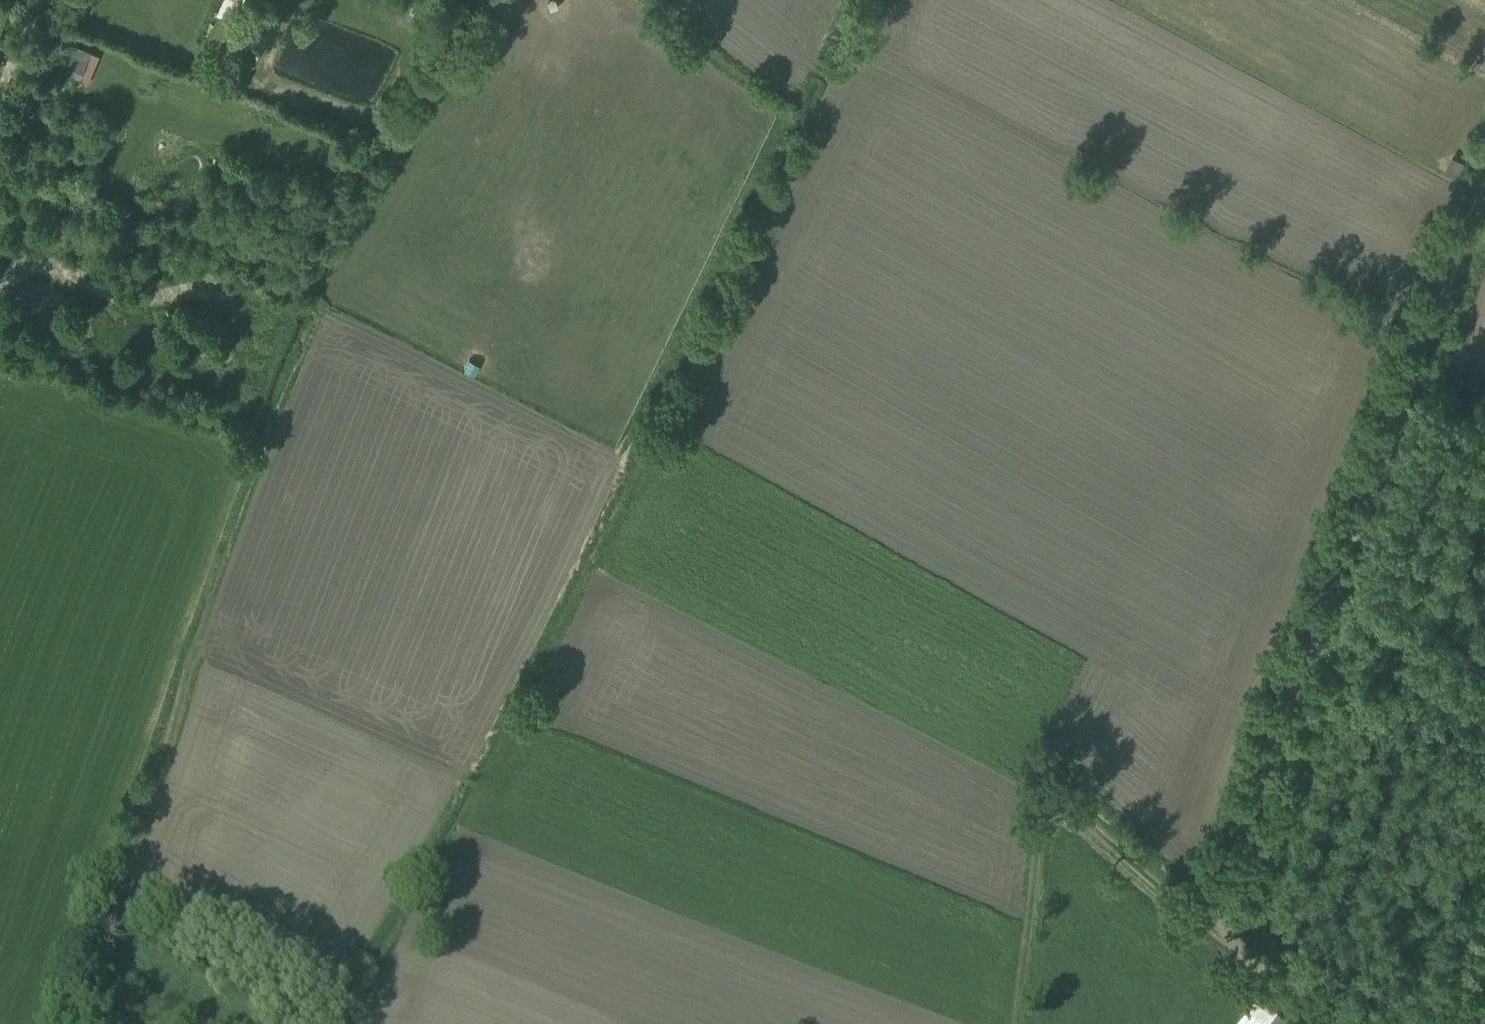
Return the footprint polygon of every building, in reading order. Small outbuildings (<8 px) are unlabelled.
[(100,62),(65,49),(55,76),(90,89),(100,62)] [(1257,994),(1233,1023),(1264,1023),(1265,1022),(1268,1023),(1294,1023),(1257,994)]
